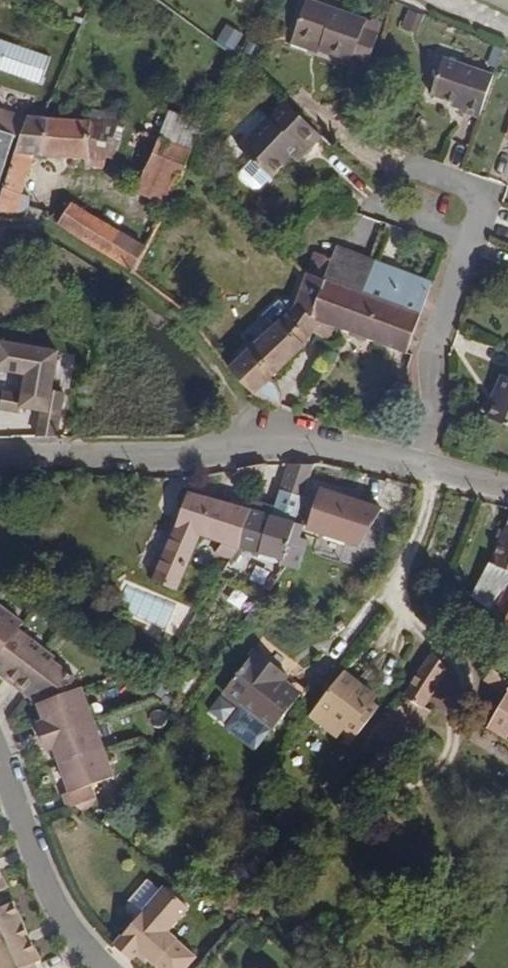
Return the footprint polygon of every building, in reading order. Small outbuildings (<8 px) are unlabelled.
[(387,10),(359,0),(324,0),(314,26),(340,36),(339,39),(386,57),(398,23),(384,18),(387,10)] [(405,10),(403,29),(419,31),(421,12),(405,10)] [(236,49),(243,29),(224,22),(217,41),(236,49)] [(339,39),(340,36),(314,26),(311,33),(338,42),(339,39)] [(51,54),(0,38),(0,70),(41,83),(51,54)] [(507,100),(507,73),(469,55),(454,89),(486,105),(484,111),(500,118),(507,100)] [(105,119),(53,116),(52,119),(42,128),(0,208),(0,213),(22,213),(29,199),(53,154),(101,155),(101,160),(112,160),(114,131),(105,126),(105,119)] [(37,126),(20,118),(7,139),(1,136),(0,138),(0,197),(37,126)] [(185,166),(197,140),(166,125),(154,151),(162,155),(185,166)] [(320,176),(330,166),(301,136),(263,171),(286,196),(305,179),(314,170),(320,176)] [(189,168),(185,166),(162,155),(150,178),(178,192),(189,168)] [(305,179),(311,184),(320,176),(314,170),(305,179)] [(165,218),(178,192),(150,178),(136,204),(165,218)] [(31,213),(36,203),(29,199),(22,213),(31,213)] [(140,271),(150,249),(72,208),(64,221),(55,216),(52,222),(85,238),(140,271)] [(384,253),(345,236),(336,259),(329,275),(367,291),(384,253)] [(51,242),(50,241),(33,237),(32,245),(50,249),(51,242)] [(329,275),(313,313),(339,323),(413,353),(447,281),(384,253),(367,291),(329,275)] [(329,275),(336,259),(322,254),(315,269),(329,275)] [(316,331),(333,338),(339,323),(313,313),(329,275),(315,269),(313,268),(303,300),(236,365),(261,389),(286,405),(290,395),(287,382),(277,374),(312,342),(316,331)] [(0,336),(0,368),(23,372),(20,391),(2,388),(0,399),(0,410),(19,413),(21,404),(45,409),(40,434),(62,434),(69,391),(53,388),(60,348),(0,336)] [(505,378),(497,394),(503,397),(492,420),(507,428),(507,379),(505,378)] [(300,510),(311,465),(286,459),(275,504),(300,510)] [(211,555),(227,560),(234,551),(248,511),(192,489),(156,585),(178,594),(199,539),(218,546),(211,555)] [(363,545),(384,509),(322,489),(310,528),(363,545)] [(297,531),(298,529),(248,511),(234,551),(283,569),(282,573),(300,581),(310,555),(291,548),(297,531)] [(498,560),(501,570),(495,569),(488,592),(507,598),(507,524),(498,560)] [(226,601),(241,609),(249,593),(234,585),(226,601)] [(507,618),(507,598),(488,592),(486,599),(507,618)] [(39,704),(45,722),(38,724),(47,752),(55,748),(70,793),(63,796),(68,810),(75,807),(85,815),(97,802),(93,789),(116,780),(95,720),(84,689),(82,690),(78,680),(55,662),(58,659),(30,636),(21,629),(26,622),(0,601),(0,672),(39,704)] [(255,718),(257,714),(284,684),(281,682),(285,677),(255,650),(222,690),(255,718)] [(454,674),(438,657),(410,700),(429,711),(436,701),(454,674)] [(492,673),(485,684),(507,699),(489,730),(507,742),(507,683),(492,673)] [(298,697),(302,692),(288,679),(284,684),(298,697)] [(341,752),(340,755),(350,756),(381,717),(374,712),(375,710),(355,695),(359,690),(345,679),(316,715),(343,735),(336,744),(343,749),(341,752)] [(269,731),(298,697),(284,684),(257,714),(255,718),(269,731)] [(375,710),(379,706),(359,690),(355,695),(375,710)] [(436,716),(429,711),(410,700),(400,714),(418,725),(426,731),(436,716)] [(336,744),(343,735),(316,715),(310,722),(332,740),(336,744)] [(185,906),(162,885),(158,889),(145,877),(126,899),(139,910),(109,943),(126,958),(130,953),(134,949),(144,958),(155,967),(182,967),(192,957),(163,930),(185,906)] [(28,936),(20,918),(14,904),(0,910),(0,967),(36,967),(36,966),(40,964),(32,946),(27,948),(23,938),(28,936)] [(130,953),(141,962),(144,958),(134,949),(130,953)]
